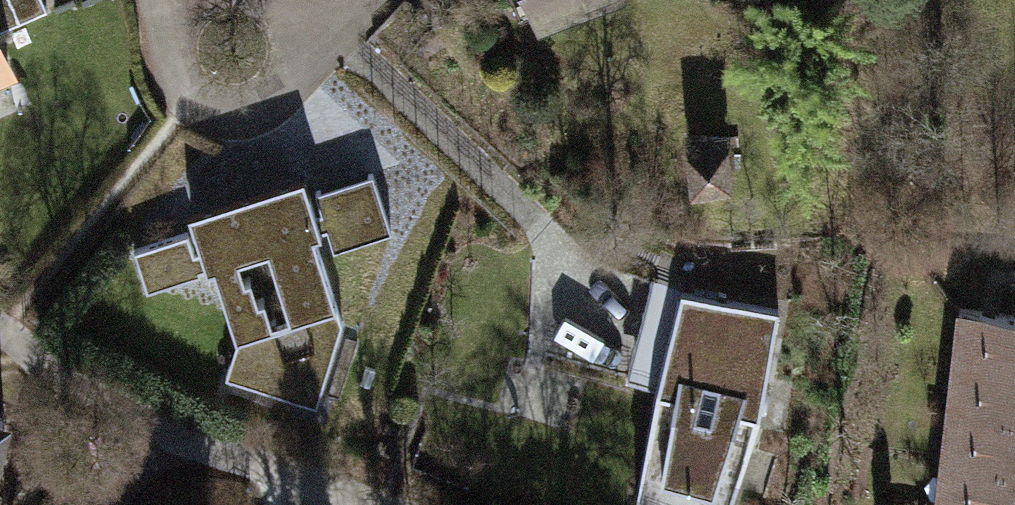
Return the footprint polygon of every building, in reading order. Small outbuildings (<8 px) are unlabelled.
[(35,14),(38,0),(0,0),(0,8),(35,14)] [(545,28),(621,0),(534,0),(545,28)] [(18,73),(0,32),(0,80),(18,73)] [(732,128),(690,129),(691,185),(733,184),(732,128)] [(200,229),(135,250),(150,295),(219,273),(239,335),(229,377),(319,406),(347,320),(327,259),(398,236),(377,174),(314,194),(307,174),(194,210),(200,229)] [(770,306),(653,279),(630,371),(657,378),(638,495),(663,504),(727,504),(758,411),(770,306)] [(1014,458),(1014,301),(977,296),(959,451),(1014,458)] [(16,406),(0,403),(0,476),(16,406)] [(959,451),(952,504),(1014,504),(1014,458),(959,451)]
